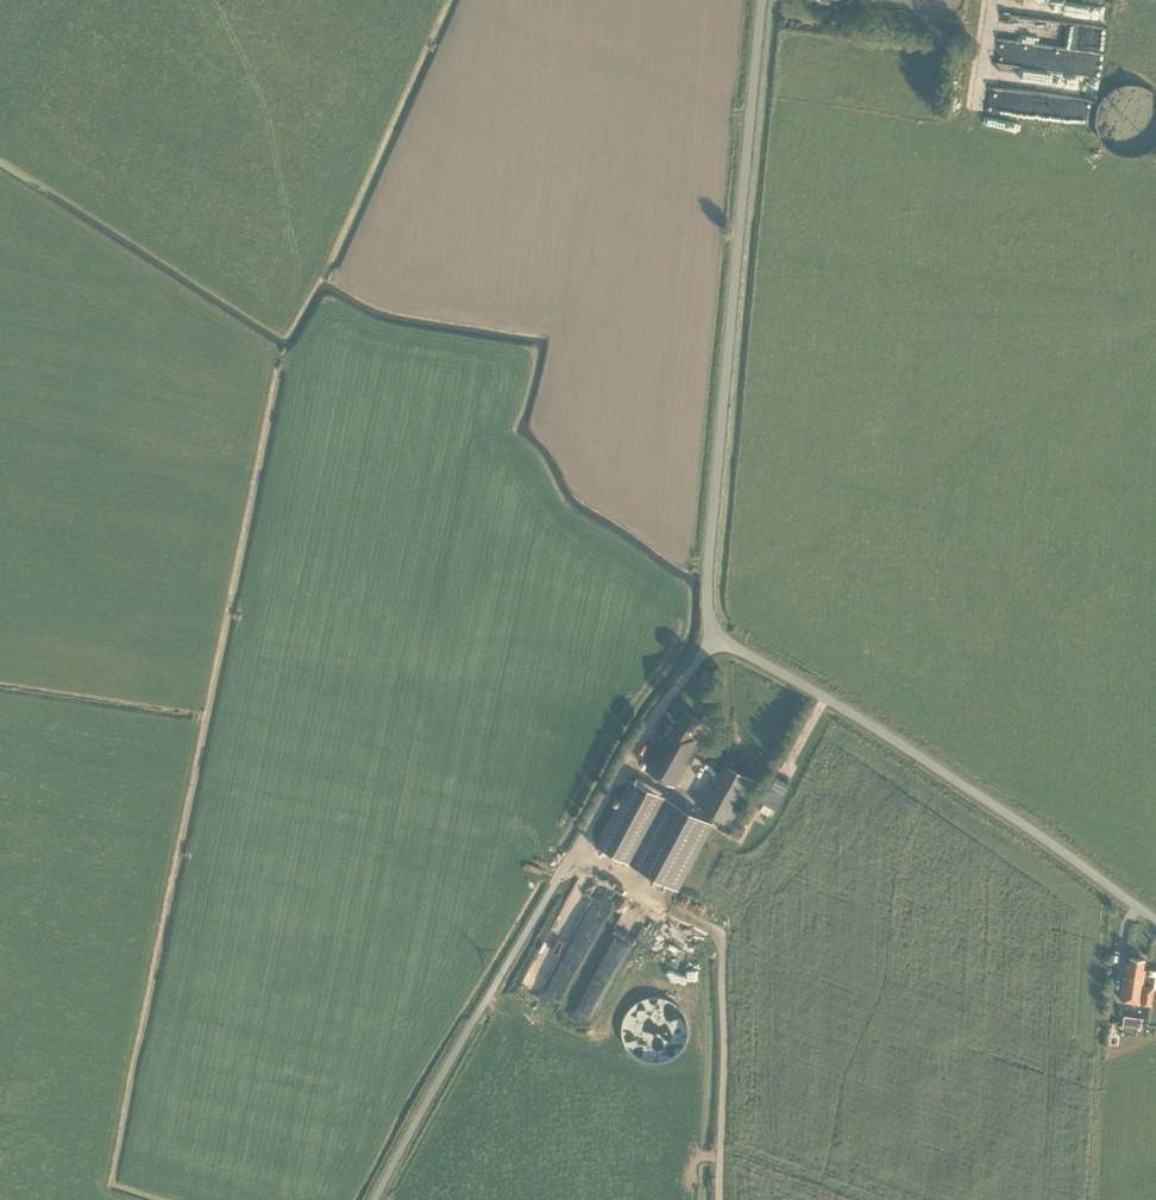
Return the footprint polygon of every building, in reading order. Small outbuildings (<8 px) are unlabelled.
[(1052,17),(1035,19),(1037,27),(1053,24),(1052,17)] [(1077,63),(1076,72),(1104,77),(1108,53),(1092,51),(1091,54),(1092,54),(1090,66),(1077,63)] [(1111,88),(1102,113),(1109,147),(1123,144),(1125,144),(1138,142),(1142,131),(1153,129),(1144,125),(1143,119),(1146,111),(1142,92),(1136,89),(1128,91),(1126,85),(1111,88)] [(701,718),(684,709),(678,720),(675,719),(667,733),(664,731),(661,735),(656,732),(646,750),(655,755),(646,769),(675,785),(688,762),(691,763),(703,741),(691,735),(701,718)] [(790,782),(777,775),(764,800),(764,801),(773,805),(777,807),(790,782)] [(635,780),(631,778),(596,843),(678,887),(713,822),(658,793),(661,788),(637,776),(635,780)] [(768,813),(773,805),(764,801),(760,809),(768,813)] [(738,815),(733,825),(742,829),(746,819),(738,815)] [(594,897),(578,931),(562,923),(555,923),(527,985),(532,988),(576,987),(611,909),(611,905),(594,897)] [(1146,957),(1130,955),(1128,964),(1127,964),(1125,976),(1124,976),(1120,999),(1152,1004),(1155,985),(1144,984),(1146,969),(1144,969),(1146,957)] [(1123,1024),(1142,1027),(1144,1016),(1125,1014),(1123,1024)]
